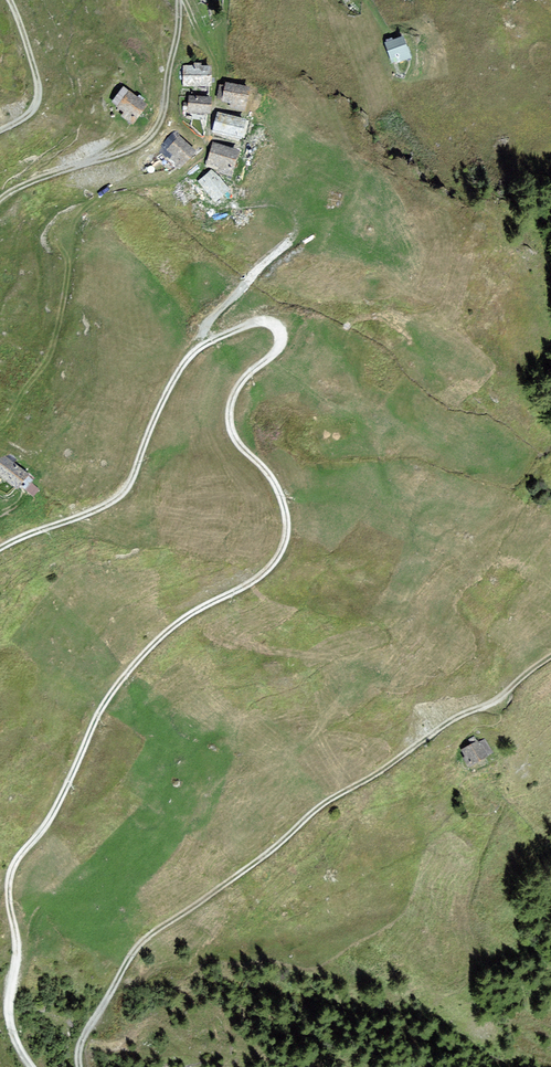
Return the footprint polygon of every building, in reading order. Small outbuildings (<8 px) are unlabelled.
[(402,37),(386,43),(393,62),(409,57),(402,37)] [(211,66),(185,66),(185,84),(193,84),(211,85),(211,66)] [(249,86),(226,83),(223,100),(231,101),(230,106),(245,108),(249,86)] [(146,104),(124,88),(115,102),(119,105),(127,111),(124,116),(133,122),(146,104)] [(210,97),(190,96),(190,110),(209,111),(209,106),(210,97)] [(246,119),(219,113),(215,129),(242,136),(246,119)] [(194,150),(177,133),(164,146),(172,153),(181,163),(194,150)] [(238,151),(213,144),(207,165),(220,169),(232,172),(238,151)] [(228,189),(212,171),(200,181),(216,199),(222,194),(228,189)] [(4,458),(0,463),(0,474),(9,480),(17,486),(26,474),(4,458)] [(463,750),(471,764),(491,753),(483,739),(463,750)]
